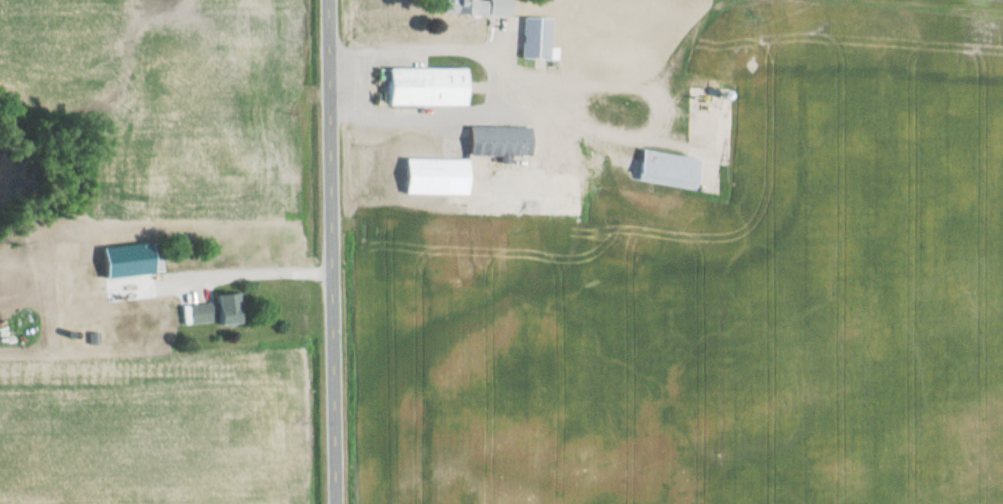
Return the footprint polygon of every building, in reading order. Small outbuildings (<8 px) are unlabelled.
[(510,16),(511,0),(444,0),(443,14),(510,16)] [(582,1),(585,15),(599,12),(596,0),(585,0),(582,1)] [(519,58),(548,59),(550,18),(520,17),(519,58)] [(592,44),(608,40),(604,23),(588,27),(592,44)] [(467,105),(467,68),(383,68),(383,105),(467,105)] [(465,156),(506,156),(506,155),(526,155),(526,126),(464,126),(465,156)] [(573,140),(550,140),(550,168),(573,168),(573,140)] [(698,159),(638,148),(632,180),(693,190),(698,159)] [(466,194),(466,158),(400,158),(400,194),(466,194)] [(160,272),(160,250),(138,250),(138,272),(160,272)] [(240,322),(239,292),(207,294),(207,304),(185,304),(186,325),(240,322)]
